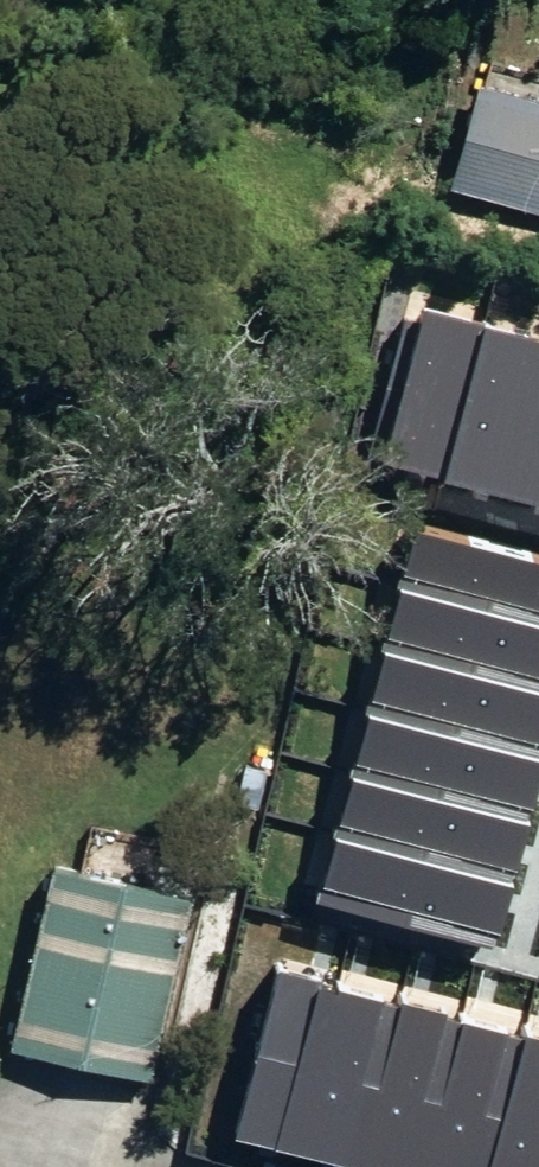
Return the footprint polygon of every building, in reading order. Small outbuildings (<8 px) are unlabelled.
[(538,218),(538,106),(457,84),(428,187),(538,218)] [(385,458),(449,475),(491,317),(427,300),(385,458)] [(514,492),(538,397),(538,330),(491,317),(449,475),(514,492)] [(538,499),(538,397),(514,492),(538,499)] [(422,522),(406,583),(538,617),(538,552),(422,522)] [(406,583),(390,644),(538,682),(538,617),(406,583)] [(390,644),(374,705),(538,747),(538,682),(390,644)] [(538,810),(538,747),(374,705),(358,766),(538,812),(538,810)] [(523,873),(538,812),(358,766),(342,827),(523,873)] [(507,934),(523,873),(342,827),(327,888),(507,934)] [(201,894),(54,861),(12,1044),(159,1078),(201,894)] [(235,1138),(298,1154),(343,983),(280,966),(235,1138)] [(349,1166),(362,1166),(406,999),(343,983),(298,1154),(349,1166)] [(469,1015),(406,999),(362,1166),(430,1166),(469,1015)] [(532,1031),(469,1015),(430,1166),(497,1166),(532,1031)] [(532,1031),(497,1166),(538,1166),(538,1033),(532,1031)]
